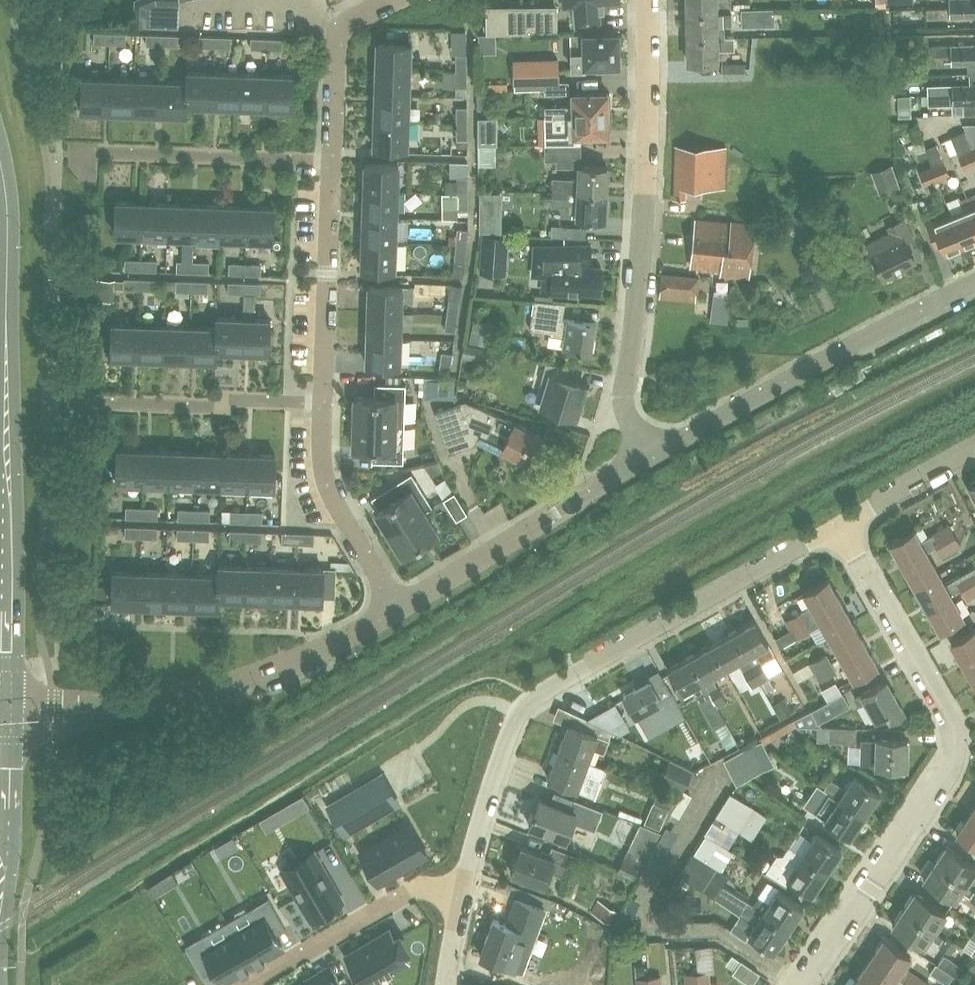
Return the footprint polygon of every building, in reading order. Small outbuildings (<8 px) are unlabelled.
[(177,26),(178,2),(145,0),(144,24),(177,26)] [(599,3),(619,1),(619,0),(575,0),(575,5),(573,5),(575,28),(601,26),(599,3)] [(687,11),(731,10),(731,0),(687,0),(687,11)] [(558,5),(486,6),(486,33),(558,32),(558,5)] [(949,6),(925,7),(926,17),(974,15),(974,6),(949,6)] [(754,25),(775,25),(774,9),(761,9),(761,22),(754,22),(754,25)] [(687,11),(688,36),(724,35),(724,24),(731,24),(731,10),(687,11)] [(110,33),(94,32),(94,43),(110,44),(110,33)] [(110,33),(110,44),(126,44),(126,33),(110,33)] [(599,65),(619,64),(619,46),(622,46),(621,37),(619,37),(618,33),(572,34),(572,67),(585,67),(585,68),(599,67),(599,65)] [(163,34),(146,34),(146,45),(162,46),(163,34)] [(163,34),(162,46),(178,46),(179,35),(163,34)] [(734,36),(724,37),(724,35),(688,36),(688,61),(717,61),(717,49),(734,49),(734,36)] [(215,47),(215,36),(199,36),(198,47),(215,47)] [(215,36),(215,47),(231,48),(231,37),(215,36)] [(268,49),(267,38),(251,38),(250,49),(268,49)] [(268,49),(283,50),(284,39),(267,38),(268,49)] [(377,68),(410,69),(411,43),(378,41),(377,68)] [(932,45),(933,54),(974,52),(974,43),(951,44),(951,45),(932,45)] [(968,72),(974,72),(974,52),(933,54),(927,54),(927,63),(967,62),(968,72)] [(729,53),(729,63),(721,63),(722,77),(745,76),(745,53),(729,53)] [(466,54),(456,54),(456,71),(467,71),(466,54)] [(558,59),(514,60),(514,90),(544,90),(544,82),(558,82),(558,59)] [(376,94),(409,95),(410,69),(377,68),(376,94)] [(160,80),(159,112),(185,113),(185,103),(186,103),(187,70),(185,70),(185,81),(160,80)] [(187,70),(186,103),(212,104),(213,71),(187,70)] [(213,71),(212,104),(238,104),(239,72),(213,71)] [(456,71),(443,71),(443,87),(456,87),(456,96),(466,96),(467,71),(456,71)] [(265,73),(239,72),(238,104),(264,105),(265,73)] [(929,94),(974,92),(974,72),(970,72),(970,83),(928,85),(929,94)] [(265,73),(264,105),(291,106),(292,74),(265,73)] [(107,110),(108,78),(81,77),(80,109),(107,110)] [(108,78),(107,110),(133,111),(134,79),(108,78)] [(134,79),(133,111),(159,112),(160,80),(134,79)] [(544,90),(544,94),(569,94),(569,82),(558,82),(544,82),(544,90)] [(610,93),(607,93),(607,91),(573,92),(573,106),(546,107),(546,117),(608,115),(607,105),(610,105),(610,93)] [(929,94),(929,103),(953,102),(953,103),(964,103),(965,113),(974,113),(974,92),(929,94)] [(375,119),(408,120),(409,95),(376,94),(375,119)] [(467,107),(456,107),(456,123),(467,123),(467,107)] [(608,133),(608,130),(611,130),(611,118),(608,118),(608,115),(546,117),(546,144),(545,144),(573,143),(573,134),(608,133)] [(497,144),(497,117),(479,117),(478,117),(478,145),(497,144)] [(408,120),(375,119),(374,146),(407,147),(408,120)] [(467,123),(456,123),(456,139),(468,139),(467,123)] [(974,160),(974,123),(971,123),(961,123),(963,131),(974,160)] [(974,163),(974,160),(963,131),(952,136),(963,168),(974,163)] [(582,144),(573,143),(545,144),(545,160),(581,159),(582,144)] [(930,166),(936,179),(949,174),(943,160),(936,143),(925,147),(931,165),(930,165),(930,166)] [(685,186),(724,187),(725,146),(675,145),(673,198),(684,198),(685,186)] [(365,188),(397,190),(398,163),(366,161),(365,188)] [(871,170),(879,193),(893,189),(900,186),(892,163),(871,170)] [(607,166),(580,165),(579,180),(567,179),(567,181),(553,181),(553,190),(606,192),(607,166)] [(924,184),(936,179),(930,166),(930,165),(919,171),(924,184)] [(467,176),(457,176),(457,195),(468,195),(467,176)] [(364,215),(396,216),(397,190),(365,188),(364,215)] [(567,211),(571,216),(578,216),(578,218),(605,219),(606,192),(553,190),(552,204),(567,204),(567,211)] [(468,195),(457,195),(457,214),(468,215),(468,195)] [(968,198),(961,201),(963,205),(961,206),(963,210),(951,215),(963,244),(974,239),(974,216),(968,198)] [(142,232),(143,201),(116,200),(115,231),(142,232)] [(143,201),(142,232),(168,233),(169,202),(143,201)] [(169,202),(168,233),(194,234),(195,202),(169,202)] [(221,203),(195,202),(194,234),(220,235),(221,203)] [(247,204),(221,203),(220,235),(246,236),(247,204)] [(273,205),(247,204),(246,236),(272,236),(273,205)] [(363,241),(395,242),(396,216),(364,215),(363,241)] [(502,231),(502,215),(480,216),(480,231),(502,231)] [(941,243),(945,252),(963,244),(951,215),(940,220),(938,215),(926,220),(936,245),(941,243)] [(721,269),(720,273),(749,276),(755,223),(731,220),(731,223),(696,218),(691,266),(721,269)] [(867,244),(883,275),(914,259),(905,241),(913,236),(904,218),(887,227),(890,232),(867,244)] [(586,226),(565,225),(552,225),(551,236),(563,237),(585,238),(586,226)] [(469,229),(457,228),(456,244),(467,245),(469,229)] [(479,272),(495,273),(497,234),(482,233),(479,272)] [(395,242),(363,241),(362,268),(394,269),(395,242)] [(467,245),(456,244),(456,245),(452,276),(463,276),(467,245)] [(580,290),(600,292),(601,266),(589,265),(589,259),(590,259),(590,245),(535,246),(534,270),(553,271),(551,293),(580,294),(580,290)] [(124,269),(140,270),(141,259),(125,258),(124,269)] [(141,259),(140,270),(157,270),(157,259),(141,259)] [(177,260),(176,271),(193,272),(193,261),(177,260)] [(209,261),(193,261),(193,272),(209,272),(209,261)] [(229,273),(245,274),(245,263),(229,262),(229,273)] [(245,274),(261,274),(262,264),(245,263),(245,274)] [(697,276),(662,272),(660,297),(695,300),(697,276)] [(116,279),(97,278),(96,300),(115,301),(116,279)] [(123,288),(140,289),(140,278),(124,278),(123,288)] [(140,278),(140,289),(156,289),(157,279),(140,278)] [(176,291),(192,291),(193,280),(176,280),(176,291)] [(209,281),(193,280),(192,291),(208,292),(209,281)] [(228,292),(244,293),(245,282),(228,281),(228,292)] [(261,283),(245,282),(244,293),(260,293),(261,283)] [(369,311),(402,312),(403,286),(370,285),(369,311)] [(727,324),(731,295),(713,293),(709,322),(727,324)] [(563,336),(561,349),(591,353),(595,323),(563,318),(565,301),(534,299),(530,328),(549,331),(549,334),(563,336)] [(460,302),(448,301),(447,313),(458,315),(460,302)] [(368,337),(401,338),(402,312),(369,311),(368,337)] [(458,315),(447,313),(445,329),(456,331),(458,315)] [(242,348),(243,316),(217,315),(217,325),(216,347),(242,348)] [(270,317),(243,316),(242,348),(269,349),(270,317)] [(486,346),(490,324),(473,320),(469,343),(486,346)] [(137,355),(138,323),(111,322),(110,354),(137,355)] [(138,323),(137,355),(163,356),(164,324),(138,323)] [(164,324),(163,356),(189,357),(190,324),(164,324)] [(217,325),(190,324),(189,357),(216,358),(216,347),(217,325)] [(401,338),(368,337),(367,364),(400,365),(401,338)] [(502,350),(464,343),(461,355),(473,359),(499,364),(502,350)] [(442,351),(439,367),(450,369),(453,353),(442,351)] [(541,405),(555,409),(555,410),(575,416),(577,412),(580,413),(582,405),(579,404),(585,385),(566,379),(570,367),(548,360),(544,373),(548,375),(544,387),(546,387),(541,405)] [(449,377),(440,377),(439,392),(449,392),(449,377)] [(351,421),(404,423),(406,384),(380,383),(380,396),(355,395),(355,405),(352,405),(351,421)] [(438,409),(448,449),(475,442),(483,427),(507,438),(502,449),(531,463),(545,438),(481,406),(465,400),(438,409)] [(403,462),(404,423),(351,421),(350,438),(353,438),(353,447),(378,448),(377,461),(403,462)] [(143,481),(144,449),(117,448),(116,481),(143,481)] [(144,449),(143,481),(169,482),(170,450),(144,449)] [(170,450),(169,482),(195,483),(196,451),(170,450)] [(196,451),(195,483),(221,484),(222,452),(196,451)] [(249,453),(222,452),(221,484),(247,485),(249,453)] [(249,453),(247,485),(274,486),(275,454),(249,453)] [(431,476),(442,469),(438,459),(423,463),(431,476)] [(424,511),(432,506),(412,472),(390,486),(396,497),(375,510),(381,518),(378,520),(386,533),(424,511)] [(456,519),(467,512),(454,491),(443,498),(456,519)] [(142,518),(142,507),(126,507),(126,517),(142,518)] [(158,507),(142,507),(142,518),(158,518),(158,507)] [(194,520),(194,509),(178,509),(178,519),(194,520)] [(210,510),(194,509),(194,520),(210,521),(210,510)] [(246,522),(247,511),(230,510),(230,521),(246,522)] [(246,522),(263,522),(263,511),(247,511),(246,522)] [(437,533),(424,511),(386,533),(394,547),(397,545),(402,553),(406,551),(408,554),(422,546),(420,543),(437,533)] [(125,536),(141,537),(141,526),(125,525),(125,536)] [(902,564),(926,551),(937,545),(955,536),(949,525),(920,541),(914,529),(890,542),(902,564)] [(141,537),(157,537),(158,527),(141,526),(141,537)] [(178,527),(177,538),(193,539),(194,528),(178,527)] [(193,539),(209,540),(210,529),(194,528),(193,539)] [(229,540),(245,541),(246,530),(230,529),(229,540)] [(246,541),(262,542),(262,531),(246,530),(246,541)] [(282,542),(298,543),(298,532),(282,531),(282,542)] [(298,532),(298,543),(314,544),(314,533),(298,532)] [(955,536),(937,545),(942,555),(960,545),(955,536)] [(926,551),(902,564),(915,586),(938,573),(926,551)] [(192,573),(191,606),(217,607),(219,565),(217,565),(217,574),(192,573)] [(219,565),(217,607),(218,607),(218,596),(244,597),(245,566),(219,565)] [(245,566),(244,597),(270,598),(271,567),(245,566)] [(271,567),(270,598),(296,599),(297,568),(271,567)] [(324,569),(297,568),(296,599),(323,600),(324,569)] [(951,594),(961,588),(974,580),(974,571),(973,568),(945,584),(938,573),(915,586),(927,608),(951,594)] [(112,603),(139,604),(140,571),(113,570),(112,603)] [(140,571),(139,604),(165,605),(166,572),(140,571)] [(166,572),(165,605),(191,606),(192,573),(166,572)] [(811,605),(816,614),(840,600),(828,578),(804,592),(811,605)] [(974,594),(974,580),(961,588),(967,598),(974,594)] [(963,616),(951,594),(927,608),(939,629),(963,616)] [(780,646),(795,637),(821,622),(829,635),(852,622),(840,600),(816,614),(805,620),(789,629),(788,630),(778,635),(775,637),(780,646)] [(805,620),(801,611),(784,621),(789,629),(805,620)] [(761,682),(769,678),(760,662),(774,654),(767,643),(768,643),(754,619),(732,632),(746,656),(752,666),(761,682)] [(841,657),(865,643),(852,622),(829,635),(841,657)] [(974,657),(974,629),(974,628),(951,641),(963,663),(974,657)] [(743,671),(752,687),(761,683),(761,682),(752,666),(732,632),(711,644),(724,668),(737,661),(743,671)] [(865,643),(841,657),(853,679),(877,665),(865,643)] [(711,644),(689,656),(718,706),(726,701),(711,675),(724,668),(711,644)] [(808,663),(814,672),(831,661),(826,653),(808,663)] [(726,720),(726,721),(718,706),(689,656),(667,669),(681,692),(691,686),(701,702),(703,701),(709,711),(706,712),(715,727),(716,726),(725,741),(729,749),(739,743),(735,735),(726,720)] [(963,663),(974,684),(974,657),(963,663)] [(837,670),(831,661),(814,672),(819,681),(837,670)] [(900,704),(886,678),(862,691),(863,692),(855,696),(859,704),(867,699),(877,717),(886,712),(891,722),(905,715),(900,704)] [(649,679),(623,693),(635,715),(649,707),(659,725),(683,713),(671,692),(660,698),(649,679)] [(850,705),(843,693),(783,725),(821,726),(819,722),(850,705)] [(773,703),(781,718),(792,712),(784,697),(773,703)] [(567,724),(557,751),(602,767),(605,769),(605,768),(587,761),(591,748),(603,752),(611,730),(587,719),(582,729),(567,724)] [(782,725),(759,738),(760,740),(723,760),(730,771),(768,752),(764,744),(789,730),(782,725)] [(827,740),(827,727),(817,726),(817,728),(817,740),(827,740)] [(856,727),(827,727),(827,740),(856,741),(856,727)] [(861,762),(876,763),(876,765),(892,765),(892,770),(904,770),(904,766),(906,766),(907,739),(877,738),(877,740),(861,739),(861,762)] [(601,780),(605,769),(602,767),(557,751),(547,778),(577,789),(582,774),(601,780)] [(768,753),(768,752),(730,771),(736,784),(774,764),(768,753)] [(682,786),(690,768),(671,759),(662,776),(682,786)] [(382,773),(328,804),(337,819),(360,806),(366,816),(396,799),(382,773)] [(824,788),(828,791),(865,815),(879,793),(853,775),(845,788),(830,778),(824,788)] [(280,803),(287,815),(310,803),(303,790),(280,803)] [(850,836),(865,815),(828,791),(814,812),(824,819),(850,836)] [(766,815),(730,792),(723,802),(759,826),(766,815)] [(672,800),(656,793),(644,823),(659,828),(672,800)] [(572,822),(595,831),(604,810),(574,799),(570,810),(539,798),(529,824),(566,838),(572,822)] [(723,802),(715,816),(752,839),(759,826),(723,802)] [(971,811),(956,832),(974,844),(974,814),(971,811)] [(660,831),(640,823),(617,869),(638,879),(660,831)] [(370,867),(379,882),(428,854),(419,839),(410,844),(402,830),(401,828),(384,837),(385,839),(364,852),(372,866),(370,867)] [(815,832),(801,853),(826,871),(841,849),(815,832)] [(222,842),(227,851),(238,845),(232,835),(222,842)] [(935,861),(974,888),(974,875),(972,873),(974,868),(974,864),(946,844),(935,861)] [(549,856),(520,845),(511,871),(544,884),(549,871),(568,878),(577,856),(552,846),(549,856)] [(812,893),(826,871),(801,853),(788,845),(782,854),(776,854),(765,871),(785,885),(789,878),(812,893)] [(313,851),(282,868),(311,918),(342,900),(313,851)] [(686,861),(723,885),(730,874),(693,851),(686,861)] [(925,875),(923,877),(955,899),(961,890),(964,892),(962,894),(970,898),(974,901),(974,888),(935,861),(934,862),(928,859),(920,871),(925,875)] [(686,861),(678,875),(715,898),(723,885),(686,861)] [(178,881),(172,871),(147,886),(153,896),(178,881)] [(789,929),(803,907),(777,889),(768,903),(759,896),(753,905),(789,929)] [(915,891),(903,907),(946,936),(952,929),(940,921),(946,912),(915,891)] [(259,919),(234,933),(252,964),(283,946),(276,933),(286,927),(268,897),(252,906),(259,919)] [(492,916),(478,955),(515,969),(523,972),(531,950),(546,909),(515,897),(506,921),(492,916)] [(664,898),(657,909),(656,911),(656,912),(656,914),(656,916),(657,917),(658,918),(659,919),(660,920),(669,920),(670,898),(664,898)] [(774,950),(789,929),(753,905),(748,902),(742,912),(747,915),(736,933),(746,939),(749,934),(774,950)] [(950,953),(956,943),(946,936),(903,907),(892,924),(923,945),(929,936),(939,943),(938,945),(950,953)] [(252,964),(234,933),(209,948),(202,935),(186,944),(203,975),(213,969),(221,982),(252,964)] [(390,933),(348,957),(364,984),(372,984),(408,964),(390,933)] [(896,976),(910,955),(883,937),(870,958),(896,976)] [(704,961),(718,961),(719,945),(704,945),(704,961)] [(944,954),(937,964),(957,976),(965,969),(944,954)] [(896,976),(870,958),(856,977),(868,984),(890,984),(896,976)] [(751,984),(759,973),(741,960),(732,972),(751,984)] [(956,977),(937,964),(936,963),(929,972),(947,984),(956,977)] [(303,984),(336,984),(325,966),(306,978),(308,982),(303,984)] [(909,970),(903,980),(910,984),(929,984),(930,984),(909,970)] [(709,971),(697,972),(698,984),(710,984),(709,971)] [(697,972),(685,973),(686,984),(698,984),(697,972)] [(647,977),(648,984),(660,984),(659,976),(647,977)] [(647,977),(636,978),(636,984),(648,984),(647,977)]
